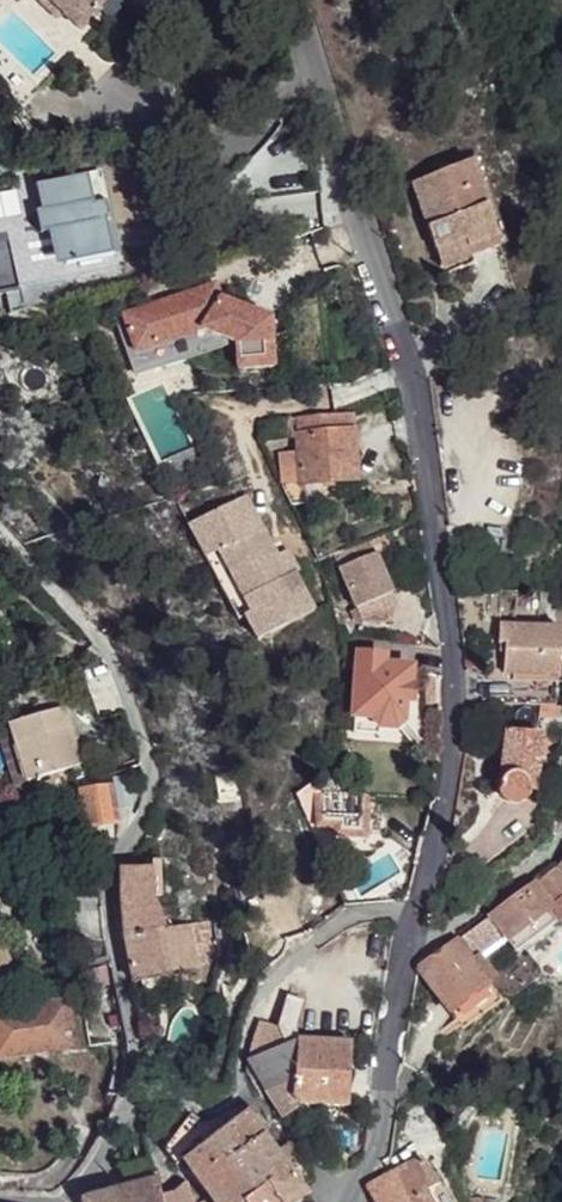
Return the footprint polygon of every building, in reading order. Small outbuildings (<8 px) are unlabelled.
[(53,5),(57,1),(83,26),(108,0),(48,0),(53,5)] [(57,1),(53,5),(78,31),(83,26),(57,1)] [(398,167),(422,252),(445,244),(447,250),(463,246),(459,238),(480,232),(453,148),(398,167)] [(94,207),(87,176),(34,187),(40,214),(34,216),(39,236),(46,235),(53,269),(110,257),(102,222),(108,221),(105,204),(94,207)] [(215,285),(116,319),(131,362),(202,332),(236,344),(238,369),(274,368),(271,321),(242,309),(223,308),(224,302),(221,300),(215,285)] [(331,431),(354,430),(352,414),(331,415),(331,431)] [(298,417),(299,434),(331,431),(331,415),(298,417)] [(276,422),(277,432),(293,430),(293,419),(276,420),(276,422)] [(299,434),(298,434),(300,453),(279,455),(281,485),(282,486),(302,485),(305,485),(324,483),(325,503),(356,500),(355,481),(357,481),(354,430),(331,431),(299,434)] [(305,485),(306,504),(325,503),(324,483),(305,485)] [(246,497),(201,520),(250,614),(243,617),(256,642),(314,612),(294,574),(298,572),(287,552),(276,557),(246,497)] [(250,614),(201,520),(187,527),(204,560),(230,610),(243,617),(250,614)] [(384,535),(367,542),(370,549),(387,542),(384,535)] [(367,542),(344,552),(349,565),(365,602),(366,604),(378,598),(391,593),(373,553),(372,554),(370,549),(367,542)] [(339,569),(355,607),(357,606),(365,602),(349,565),(339,569)] [(391,593),(378,598),(379,601),(397,609),(391,593)] [(357,606),(358,610),(363,622),(363,623),(390,623),(397,609),(379,601),(378,598),(366,604),(365,602),(357,606)] [(363,622),(358,610),(349,613),(354,625),(363,622)] [(549,683),(551,634),(491,633),(492,650),(497,650),(496,682),(549,683)] [(361,658),(355,716),(374,718),(380,725),(395,727),(403,720),(403,715),(407,716),(410,685),(411,669),(383,667),(384,659),(361,658)] [(7,725),(13,746),(23,743),(35,779),(80,765),(60,707),(7,725)] [(355,716),(354,734),(379,737),(380,733),(399,734),(401,732),(395,727),(380,725),(374,718),(355,716)] [(519,809),(524,801),(527,767),(534,768),(537,742),(495,739),(490,796),(491,800),(495,808),(503,812),(512,813),(519,809)] [(13,746),(26,782),(35,779),(23,743),(13,746)] [(128,777),(113,779),(118,809),(135,806),(128,777)] [(79,789),(85,827),(88,827),(118,821),(111,784),(79,789)] [(344,795),(315,797),(316,828),(334,829),(333,836),(367,839),(369,797),(359,796),(344,795)] [(123,898),(127,946),(134,982),(198,970),(194,951),(190,925),(167,927),(157,896),(154,867),(142,868),(138,867),(123,868),(123,898)] [(550,907),(561,899),(561,875),(556,870),(557,869),(556,868),(533,885),(550,907)] [(499,932),(505,939),(512,934),(550,907),(533,885),(489,917),(499,932)] [(550,907),(559,918),(561,916),(561,899),(550,907)] [(460,938),(471,953),(499,932),(489,917),(460,938)] [(190,925),(194,951),(207,949),(220,946),(215,920),(190,925)] [(20,979),(1,941),(0,942),(0,989),(20,979)] [(417,969),(449,1013),(450,1012),(486,986),(487,986),(455,942),(417,969)] [(91,946),(94,961),(107,957),(104,943),(99,944),(91,946)] [(223,963),(220,946),(207,949),(210,966),(223,963)] [(79,975),(81,987),(112,983),(109,965),(79,975)] [(38,989),(41,1005),(64,1002),(62,984),(38,989)] [(450,1012),(462,1031),(500,1003),(495,997),(494,998),(486,986),(450,1012)] [(288,997),(277,1028),(283,1030),(283,1033),(294,1030),(303,1002),(288,997)] [(75,1048),(68,1001),(64,1002),(41,1005),(0,1012),(0,1060),(75,1048)] [(260,1023),(248,1061),(299,1041),(294,1030),(283,1033),(283,1030),(277,1028),(260,1023)] [(248,1061),(264,1089),(295,1076),(299,1041),(248,1061)] [(295,1076),(293,1096),(298,1101),(298,1103),(300,1105),(348,1107),(350,1045),(299,1041),(295,1076)] [(264,1089),(283,1119),(299,1109),(300,1108),(296,1103),(298,1103),(298,1101),(293,1096),(295,1076),(264,1089)] [(246,1113),(255,1124),(259,1121),(251,1109),(246,1113)] [(243,1110),(232,1111),(238,1119),(246,1113),(243,1110)] [(206,1126),(213,1137),(238,1119),(232,1111),(206,1126)] [(213,1137),(230,1161),(264,1137),(255,1124),(246,1113),(238,1119),(213,1137)] [(196,1137),(182,1128),(165,1151),(176,1166),(182,1162),(203,1145),(196,1137)] [(190,1172),(202,1188),(233,1165),(230,1161),(213,1137),(203,1145),(182,1162),(190,1172)] [(233,1165),(243,1178),(276,1153),(264,1137),(230,1161),(233,1165)] [(276,1153),(292,1173),(304,1163),(292,1146),(289,1144),(286,1145),(276,1153)] [(254,1194),(266,1185),(279,1201),(284,1201),(303,1188),(292,1173),(276,1153),(243,1178),(254,1194)] [(373,1201),(401,1201),(425,1190),(426,1192),(436,1187),(422,1159),(366,1187),(373,1201)] [(212,1201),(244,1201),(254,1194),(243,1178),(233,1165),(202,1188),(212,1201)] [(121,1201),(163,1201),(162,1197),(164,1197),(159,1180),(127,1189),(124,1189),(118,1191),(121,1201)] [(163,1201),(192,1201),(188,1187),(183,1185),(174,1194),(164,1197),(162,1197),(163,1201)] [(266,1185),(254,1194),(244,1201),(279,1201),(266,1185)] [(426,1192),(425,1190),(401,1201),(432,1201),(426,1192)] [(118,1191),(82,1201),(83,1201),(121,1201),(118,1191)]
